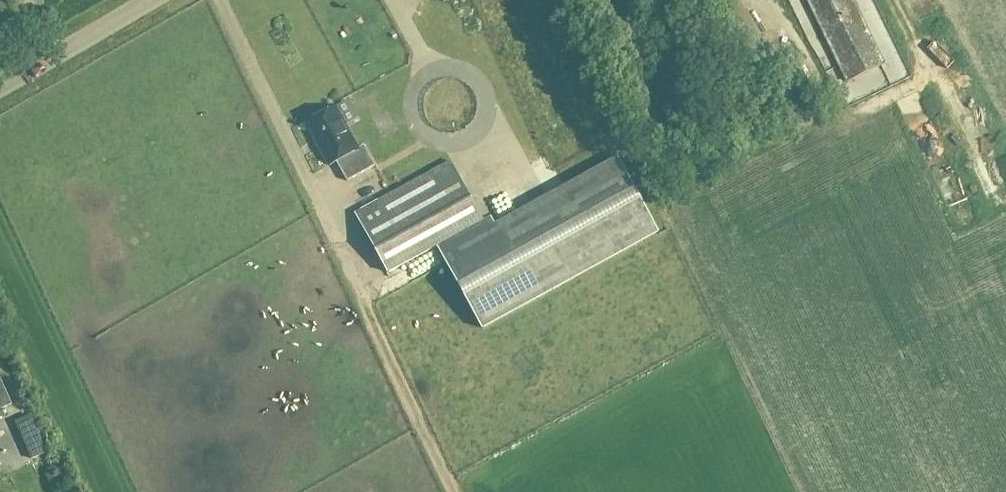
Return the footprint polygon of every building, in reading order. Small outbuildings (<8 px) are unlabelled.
[(847,83),(885,64),(854,0),(807,0),(847,83)] [(336,108),(308,123),(320,146),(319,146),(330,166),(337,162),(348,182),(376,166),(364,145),(358,148),(336,108)] [(619,158),(443,255),(484,329),(660,232),(619,158)] [(450,161),(356,213),(389,274),(483,222),(450,161)] [(491,188),(496,197),(512,189),(507,180),(491,188)] [(11,404),(0,380),(0,409),(11,404)] [(46,453),(30,415),(14,423),(30,460),(46,453)]
